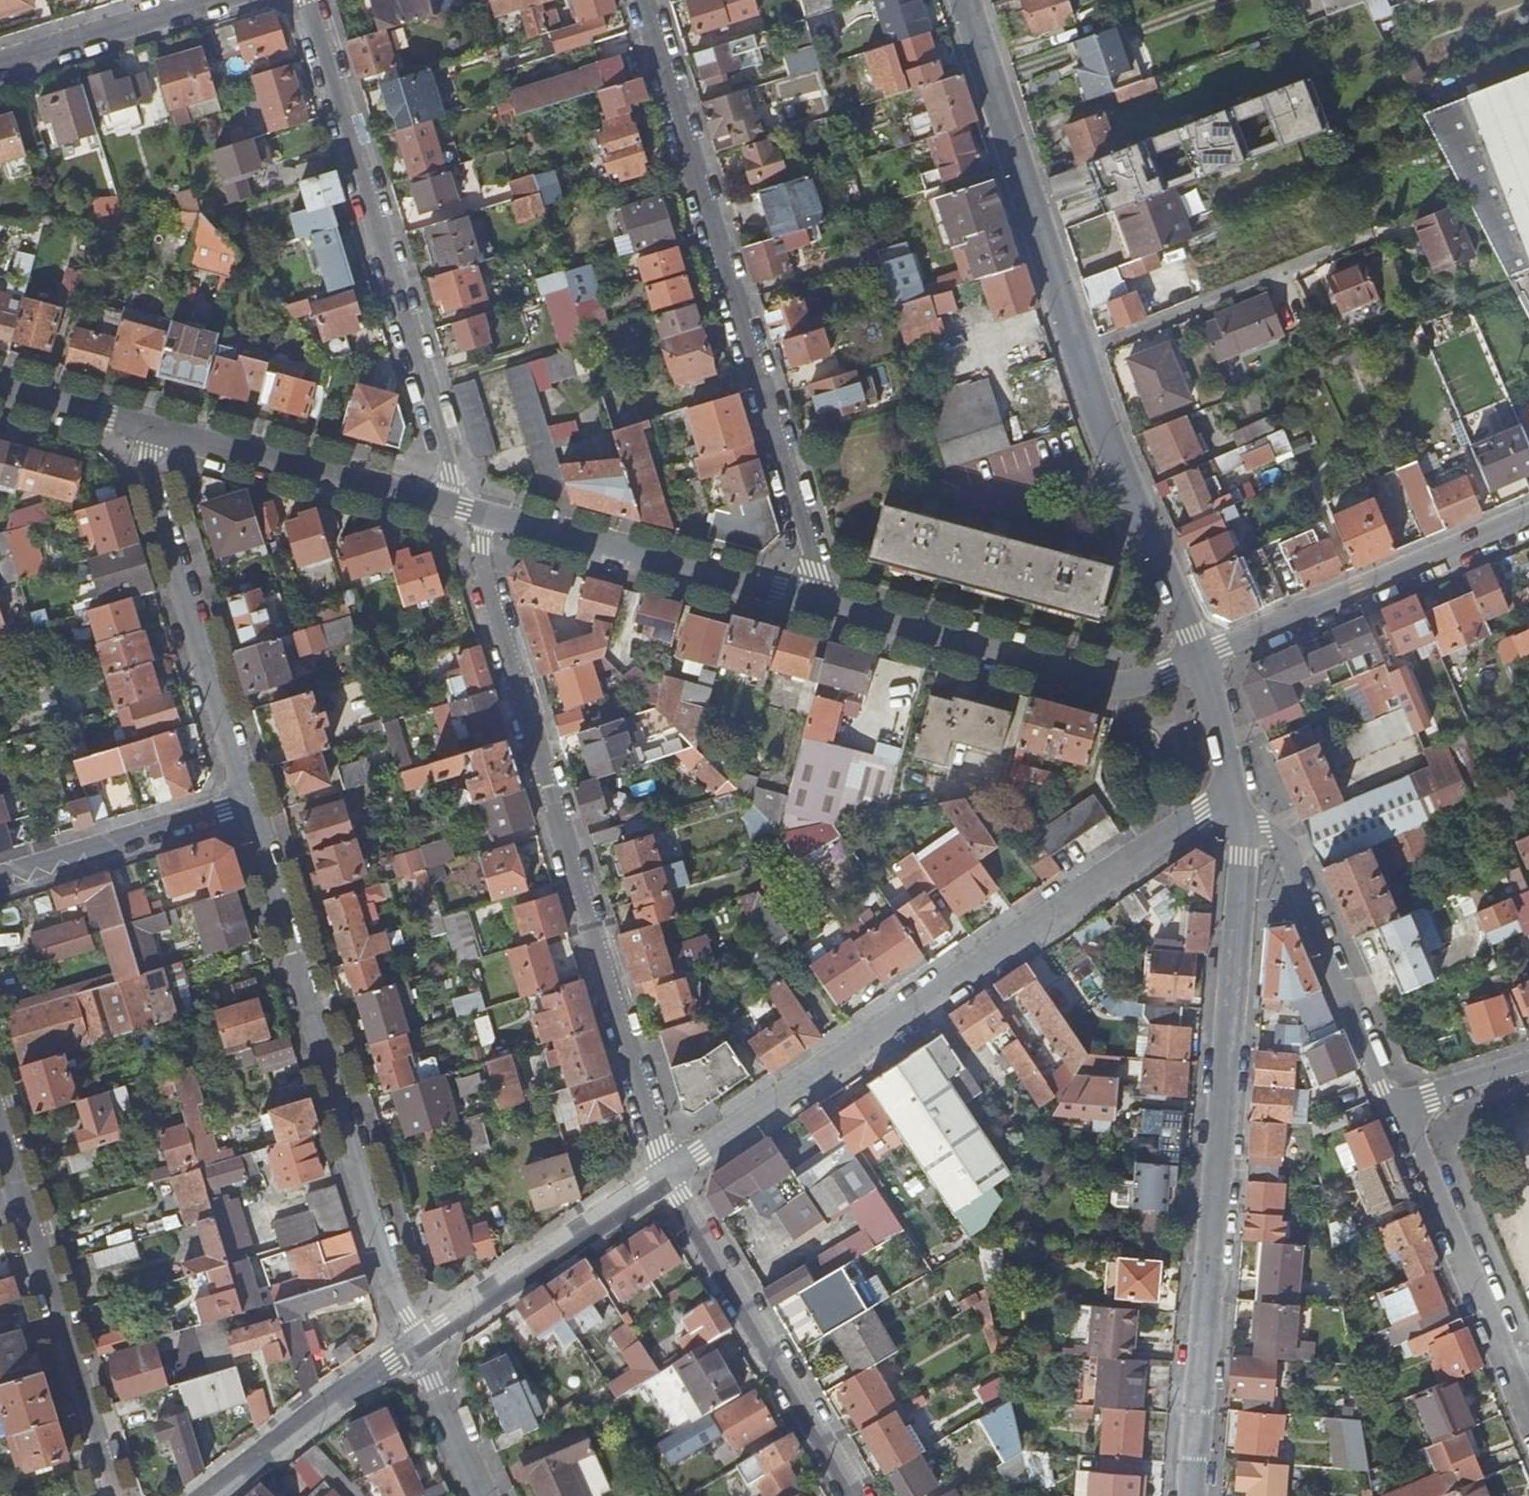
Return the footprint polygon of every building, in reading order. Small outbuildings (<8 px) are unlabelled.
[(34,6),(32,0),(0,0),(0,16),(34,6)] [(438,13),(434,0),(371,0),(380,31),(384,30),(438,13)] [(481,0),(486,17),(509,10),(521,7),(523,13),(531,38),(548,33),(542,13),(539,1),(542,0),(481,0)] [(612,0),(564,0),(566,6),(574,7),(579,23),(601,17),(616,12),(612,0)] [(719,0),(696,0),(687,3),(696,32),(718,25),(719,30),(726,28),(725,23),(727,23),(719,0)] [(874,19),(880,18),(875,0),(868,0),(874,19)] [(880,18),(889,44),(927,32),(929,31),(920,0),(875,0),(880,18)] [(1033,33),(1072,21),(1065,0),(1022,0),(1033,33)] [(1362,0),(1323,0),(1328,15),(1364,2),(1362,0)] [(732,21),(737,39),(765,31),(761,16),(767,15),(764,5),(742,12),(744,17),(732,21)] [(521,7),(509,10),(511,16),(523,13),(521,7)] [(552,31),(561,29),(555,9),(542,13),(548,33),(552,31)] [(829,11),(805,18),(808,30),(812,44),(838,36),(831,10),(829,11)] [(285,48),(274,12),(216,30),(223,53),(239,47),(243,61),(285,48)] [(561,29),(552,31),(558,51),(589,42),(587,35),(605,29),(601,17),(579,23),(561,29)] [(808,30),(805,18),(790,23),(798,51),(784,56),(789,75),(819,65),(812,44),(808,30)] [(1076,70),(1087,100),(1134,83),(1115,27),(1075,41),(1084,66),(1076,70)] [(384,30),(380,31),(347,41),(358,76),(374,72),(375,75),(388,72),(387,68),(395,66),(384,30)] [(737,39),(695,52),(703,78),(705,77),(707,84),(725,79),(723,72),(761,61),(757,47),(769,44),(765,31),(737,39)] [(942,80),(927,32),(889,44),(877,48),(859,54),(874,101),(895,95),(882,54),(895,49),(897,58),(904,79),(908,91),(942,80)] [(203,49),(155,63),(169,107),(171,106),(177,125),(191,120),(185,102),(216,93),(214,86),(203,49)] [(510,96),(516,115),(600,90),(606,88),(610,87),(627,82),(619,55),(602,61),(605,70),(599,72),(596,62),(587,65),(589,72),(582,74),(580,69),(511,89),(513,95),(510,95),(510,96)] [(904,79),(897,58),(893,60),(899,81),(904,79)] [(270,132),(308,120),(291,63),(253,75),(270,132)] [(443,116),(429,69),(381,83),(389,108),(396,116),(400,129),(430,120),(443,116)] [(114,81),(122,79),(119,70),(112,72),(114,81)] [(111,71),(92,77),(94,83),(103,112),(108,129),(129,123),(131,128),(141,125),(136,104),(136,103),(151,98),(143,74),(128,78),(128,77),(122,79),(114,81),(111,71)] [(1422,112),(1440,147),(1462,190),(1483,233),(1528,216),(1528,72),(1422,112)] [(936,135),(966,125),(977,122),(962,74),(942,80),(908,91),(906,92),(909,100),(924,95),(929,111),(909,117),(913,129),(932,123),(936,135)] [(1309,77),(1302,79),(1322,132),(1329,130),(1309,77)] [(646,98),(641,78),(627,82),(610,87),(606,88),(600,90),(609,118),(628,112),(625,103),(646,98)] [(1302,79),(1086,164),(1090,178),(1095,176),(1110,212),(1117,209),(1166,191),(1152,155),(1180,144),(1195,180),(1249,159),(1235,123),(1263,112),(1278,149),(1322,132),(1302,79)] [(92,115),(103,112),(94,83),(84,87),(92,115)] [(97,131),(92,115),(84,87),(83,85),(39,98),(46,121),(52,119),(60,142),(97,131)] [(700,103),(711,139),(728,134),(724,121),(729,120),(737,144),(763,136),(757,114),(752,116),(744,89),(700,103)] [(501,127),(518,122),(516,115),(510,96),(494,101),(501,127)] [(14,114),(0,118),(0,160),(25,152),(14,114)] [(1086,164),(1115,152),(1100,114),(1066,127),(1081,166),(1086,164)] [(602,154),(639,143),(634,125),(631,126),(627,116),(603,123),(607,133),(597,137),(598,139),(602,154)] [(444,168),(430,120),(400,129),(397,130),(412,178),(444,168)] [(229,134),(238,131),(236,123),(226,126),(229,134)] [(925,190),(973,175),(968,160),(977,157),(966,125),(936,135),(929,136),(939,168),(920,174),(925,190)] [(232,144),(244,140),(242,130),(238,131),(229,134),(232,144)] [(784,146),(779,131),(766,136),(767,140),(743,147),(746,158),(744,159),(751,181),(785,171),(777,149),(784,146)] [(891,136),(895,147),(909,143),(906,131),(891,136)] [(255,151),(266,147),(262,134),(251,138),(255,151)] [(244,140),(232,144),(215,149),(231,202),(250,196),(242,171),(270,162),(266,147),(255,151),(251,138),(244,140)] [(593,157),(602,154),(598,139),(588,142),(593,157)] [(645,161),(639,143),(602,154),(608,172),(617,170),(620,179),(644,172),(641,163),(645,161)] [(777,149),(785,171),(797,167),(790,145),(784,146),(777,149)] [(535,175),(525,146),(500,153),(514,199),(540,192),(535,175)] [(296,165),(300,180),(325,172),(320,158),(296,165)] [(1090,178),(1086,164),(1081,166),(1049,178),(1056,201),(1094,187),(1090,178)] [(454,167),(447,169),(456,199),(463,197),(454,167)] [(420,214),(442,207),(442,205),(456,200),(456,199),(447,169),(446,168),(444,168),(412,178),(410,179),(420,214)] [(309,235),(336,226),(329,203),(342,199),(333,170),(325,172),(300,180),(308,207),(290,213),(298,238),(309,235)] [(542,198),(553,195),(546,171),(535,175),(540,192),(542,198)] [(758,190),(773,238),(816,224),(821,223),(807,175),(758,190)] [(1095,176),(1090,178),(1094,187),(1105,214),(1110,212),(1095,176)] [(635,251),(674,240),(655,179),(627,188),(632,206),(618,211),(625,235),(630,234),(635,251)] [(981,277),(1023,264),(995,179),(935,199),(951,248),(964,244),(972,271),(975,279),(981,277)] [(1153,253),(1192,239),(1173,188),(1166,191),(1117,209),(1136,260),(1153,253)] [(183,212),(200,211),(194,191),(178,196),(183,212)] [(546,212),(544,206),(542,198),(540,192),(514,199),(510,200),(515,215),(534,209),(536,216),(546,212)] [(1453,208),(1414,222),(1433,272),(1473,257),(1453,208)] [(183,212),(182,212),(181,217),(185,218),(183,225),(195,229),(200,211),(183,212)] [(186,264),(233,278),(240,256),(200,211),(186,264)] [(472,265),(481,262),(466,214),(420,228),(429,257),(435,255),(441,274),(472,265)] [(1528,270),(1528,216),(1483,233),(1508,278),(1528,270)] [(773,238),(744,247),(754,280),(791,269),(785,251),(821,240),(816,224),(773,238)] [(336,226),(309,235),(327,292),(354,284),(336,226)] [(850,267),(878,258),(873,243),(845,251),(850,267)] [(644,281),(683,269),(677,248),(638,260),(644,281)] [(3,338),(11,341),(22,299),(34,256),(18,252),(11,278),(6,295),(0,293),(0,338),(3,338)] [(1136,260),(1082,280),(1092,310),(1108,303),(1119,327),(1145,317),(1135,291),(1129,293),(1125,281),(1159,269),(1153,253),(1136,260)] [(893,305),(912,299),(908,287),(899,256),(879,262),(883,274),(893,305)] [(878,258),(850,267),(855,283),(883,274),(879,262),(878,258)] [(1325,276),(1339,311),(1376,297),(1363,261),(1325,276)] [(574,302),(600,295),(591,264),(565,272),(569,288),(574,302)] [(995,320),(1037,306),(1023,264),(981,277),(995,320)] [(483,299),(472,265),(441,274),(429,278),(436,301),(442,298),(445,311),(483,299)] [(1508,278),(1513,287),(1528,315),(1528,270),(1508,278)] [(546,295),(566,289),(561,271),(537,279),(542,296),(546,295)] [(961,284),(975,279),(972,271),(958,275),(961,284)] [(934,283),(937,291),(948,288),(961,284),(958,275),(934,283)] [(6,295),(11,278),(0,276),(0,293),(6,295)] [(647,289),(653,309),(692,298),(686,277),(647,289)] [(73,303),(78,282),(65,278),(60,299),(73,303)] [(918,284),(908,287),(912,299),(922,296),(918,284)] [(570,350),(587,345),(582,331),(582,330),(574,302),(569,288),(566,289),(546,295),(563,352),(570,350)] [(905,346),(943,334),(938,317),(937,318),(935,312),(954,306),(948,288),(922,296),(912,299),(893,305),(905,346)] [(331,359),(350,353),(344,332),(356,328),(351,313),(357,311),(352,293),(313,304),(323,337),(314,340),(323,349),(331,359)] [(1202,325),(1215,359),(1282,334),(1267,293),(1214,314),(1216,320),(1202,325)] [(600,295),(574,302),(582,330),(590,327),(608,322),(600,295)] [(763,310),(773,343),(783,340),(821,328),(830,325),(826,315),(808,321),(801,298),(763,310)] [(22,299),(11,341),(47,349),(58,309),(22,299)] [(305,299),(284,305),(293,316),(309,311),(305,299)] [(662,338),(700,326),(694,306),(694,305),(655,316),(655,318),(662,338)] [(77,329),(67,367),(104,377),(108,365),(119,321),(121,315),(121,314),(102,310),(96,334),(77,329)] [(487,329),(482,314),(452,323),(461,352),(489,343),(485,330),(487,329)] [(147,366),(158,368),(167,334),(119,321),(108,365),(145,374),(147,366)] [(157,373),(183,381),(205,387),(216,344),(219,335),(171,322),(167,334),(158,368),(157,373)] [(714,373),(700,326),(662,338),(675,384),(689,380),(691,388),(702,384),(700,377),(714,373)] [(590,327),(582,330),(582,331),(587,345),(591,360),(599,357),(590,327)] [(831,359),(821,328),(783,340),(793,371),(831,359)] [(1167,343),(1128,358),(1150,413),(1189,399),(1167,343)] [(1372,354),(1367,343),(1316,363),(1320,373),(1321,375),(1372,354)] [(231,396),(238,398),(245,400),(248,388),(261,392),(266,372),(268,364),(239,356),(237,364),(233,362),(236,350),(216,344),(205,387),(204,389),(222,394),(231,396)] [(316,373),(327,376),(329,367),(331,359),(323,349),(316,373)] [(563,352),(522,363),(529,388),(578,375),(570,350),(563,352)] [(529,388),(522,363),(499,370),(536,495),(564,502),(553,467),(548,447),(542,427),(529,388)] [(1320,373),(1316,363),(1300,370),(1302,374),(1308,372),(1309,377),(1320,373)] [(315,419),(317,413),(324,388),(302,381),(304,371),(282,364),(279,376),(266,372),(261,392),(258,404),(315,419)] [(854,370),(809,384),(820,420),(877,403),(870,378),(857,382),(854,370)] [(604,381),(612,405),(626,400),(619,377),(604,381)] [(473,458),(490,454),(468,379),(445,386),(467,455),(473,458)] [(612,405),(604,381),(598,383),(612,432),(636,425),(638,424),(630,399),(626,400),(612,405)] [(984,382),(926,401),(947,464),(1005,444),(984,382)] [(396,394),(356,384),(344,433),(398,448),(404,426),(395,398),(396,394)] [(736,394),(689,409),(704,455),(696,458),(703,477),(700,478),(710,511),(714,509),(711,524),(705,523),(704,526),(690,523),(687,533),(731,545),(761,553),(779,535),(762,479),(736,394)] [(1187,414),(1147,430),(1163,468),(1203,451),(1195,434),(1187,414)] [(1266,415),(1259,419),(1266,434),(1273,431),(1266,415)] [(1231,431),(1238,446),(1266,434),(1259,419),(1231,431)] [(561,423),(542,427),(548,447),(567,443),(561,423)] [(668,514),(642,429),(640,423),(636,425),(664,515),(668,514)] [(1488,488),(1528,470),(1528,442),(1521,424),(1470,446),(1488,488)] [(639,520),(667,527),(668,527),(664,515),(636,425),(612,432),(621,460),(639,520)] [(1292,447),(1283,426),(1273,431),(1266,434),(1238,446),(1222,453),(1223,454),(1230,469),(1242,463),(1244,467),(1292,447)] [(1201,431),(1195,434),(1203,451),(1208,449),(1201,431)] [(27,449),(0,442),(0,480),(17,485),(27,449)] [(80,463),(27,449),(17,485),(71,499),(76,496),(79,486),(76,480),(80,463)] [(1201,464),(1174,475),(1179,486),(1185,522),(1207,513),(1210,500),(1206,491),(1218,486),(1213,475),(1230,469),(1223,454),(1201,464)] [(639,520),(621,460),(553,467),(564,502),(639,520)] [(1415,504),(1429,536),(1447,528),(1430,491),(1417,460),(1400,467),(1415,504)] [(1179,486),(1174,475),(1174,474),(1155,482),(1160,494),(1179,486)] [(1465,476),(1430,491),(1447,528),(1481,513),(1465,476)] [(1249,483),(1245,485),(1249,496),(1254,494),(1249,483)] [(1210,500),(1207,513),(1225,505),(1249,496),(1245,485),(1210,500)] [(254,508),(249,492),(205,506),(219,553),(263,539),(254,508)] [(90,558),(140,542),(125,495),(87,506),(89,511),(94,510),(98,521),(104,519),(110,540),(100,544),(99,544),(75,551),(69,552),(72,563),(90,558)] [(1334,517),(1355,567),(1396,550),(1375,501),(1334,517)] [(254,508),(263,539),(269,538),(268,532),(280,528),(272,502),(254,508)] [(326,542),(334,539),(339,526),(334,511),(315,505),(317,509),(326,542)] [(1113,567),(1078,558),(1078,556),(1061,551),(1061,553),(1007,538),(1007,536),(990,532),(989,534),(935,519),(936,517),(918,512),(917,515),(883,505),(868,561),(1098,622),(1100,615),(1104,617),(1107,607),(1102,606),(1113,567)] [(1185,522),(1167,530),(1175,547),(1179,545),(1182,550),(1218,534),(1216,529),(1228,523),(1226,517),(1229,516),(1225,505),(1207,513),(1185,522)] [(326,542),(317,509),(300,515),(301,519),(287,523),(299,565),(331,555),(326,542)] [(100,544),(110,540),(104,519),(98,521),(99,526),(94,528),(97,538),(99,544),(100,544)] [(32,535),(29,524),(5,531),(9,542),(32,535)] [(390,558),(381,528),(339,540),(351,577),(392,565),(390,558)] [(1293,556),(1306,588),(1345,572),(1331,537),(1318,542),(1313,529),(1280,543),(1287,559),(1293,556)] [(1232,530),(1218,534),(1182,550),(1189,574),(1236,553),(1241,538),(1237,541),(1232,530)] [(11,549),(9,542),(5,531),(0,533),(0,553),(11,549)] [(75,551),(99,544),(97,538),(74,545),(75,551)] [(132,596),(154,589),(140,542),(90,558),(102,597),(122,591),(124,599),(132,596)] [(279,552),(276,543),(270,545),(273,554),(279,552)] [(1249,609),(1231,568),(1241,564),(1242,569),(1258,562),(1251,546),(1236,553),(1189,574),(1185,576),(1202,614),(1221,621),(1249,609)] [(13,558),(11,549),(0,553),(0,557),(2,562),(13,558)] [(72,563),(69,552),(64,554),(67,565),(72,563)] [(404,606),(442,595),(430,556),(410,562),(407,553),(390,558),(392,565),(404,606)] [(8,582),(20,579),(13,558),(2,562),(8,582)] [(586,662),(604,657),(622,588),(586,578),(575,618),(577,627),(587,629),(585,639),(552,648),(538,607),(562,612),(571,575),(524,562),(510,577),(540,677),(554,672),(586,662)] [(1489,564),(1467,574),(1475,591),(1486,619),(1528,601),(1528,589),(1528,587),(1511,594),(1513,601),(1506,603),(1489,564)] [(1285,597),(1273,570),(1259,576),(1271,603),(1285,597)] [(274,638),(258,587),(229,596),(245,648),(274,638)] [(1486,619),(1475,591),(1424,612),(1435,637),(1440,648),(1442,653),(1492,632),(1486,619)] [(683,604),(642,593),(635,621),(639,622),(636,631),(673,641),(683,604)] [(88,610),(93,608),(89,594),(75,599),(80,613),(88,610)] [(1424,612),(1417,595),(1384,609),(1392,629),(1388,631),(1397,653),(1419,643),(1435,637),(1424,612)] [(98,643),(142,629),(132,596),(124,599),(93,608),(88,610),(98,643)] [(248,693),(291,679),(280,643),(286,642),(287,647),(296,644),(300,659),(357,642),(349,615),(292,633),(274,638),(245,648),(235,651),(248,693)] [(729,627),(690,617),(680,655),(705,662),(698,686),(664,676),(658,695),(655,708),(694,747),(696,748),(707,708),(718,666),(718,665),(729,627)] [(718,665),(759,676),(755,689),(762,691),(768,669),(778,630),(731,617),(729,627),(718,665)] [(1384,662),(1365,617),(1333,631),(1338,642),(1352,676),(1384,662)] [(38,678),(49,675),(45,659),(35,627),(23,630),(38,678)] [(108,674),(152,661),(142,629),(98,643),(108,674)] [(768,669),(817,681),(823,660),(814,658),(819,640),(778,630),(768,669)] [(1440,648),(1435,637),(1419,643),(1424,655),(1440,648)] [(1352,676),(1338,642),(1304,656),(1299,645),(1252,665),(1245,685),(1259,717),(1291,702),(1298,700),(1290,682),(1296,680),(1298,682),(1309,678),(1309,675),(1329,666),(1336,683),(1341,681),(1352,676)] [(817,681),(867,694),(877,656),(828,643),(823,660),(817,681)] [(456,701),(492,690),(479,647),(458,654),(463,669),(439,676),(446,697),(449,696),(451,703),(456,701)] [(118,706),(162,693),(152,661),(108,674),(118,706)] [(597,700),(586,662),(554,672),(566,709),(577,706),(597,700)] [(1399,694),(1390,674),(1384,662),(1352,676),(1341,681),(1344,688),(1359,682),(1373,714),(1389,707),(1386,700),(1399,694)] [(1404,668),(1390,674),(1399,694),(1404,706),(1415,731),(1429,724),(1404,668)] [(632,669),(624,677),(654,707),(655,708),(658,695),(632,669)] [(51,726),(64,722),(54,691),(49,675),(36,679),(51,726)] [(1359,682),(1344,688),(1349,699),(1355,696),(1367,721),(1374,719),(1373,714),(1359,682)] [(312,690),(272,702),(289,760),(319,751),(330,747),(323,727),(329,724),(325,711),(319,713),(312,690)] [(497,705),(492,690),(456,701),(451,703),(436,707),(444,736),(438,738),(445,759),(461,754),(457,742),(450,719),(461,716),(466,714),(497,705)] [(179,723),(170,694),(132,706),(140,734),(179,723)] [(837,702),(814,696),(803,738),(826,743),(837,702)] [(974,703),(953,697),(952,702),(929,696),(919,735),(916,733),(914,740),(917,741),(913,757),(945,765),(951,742),(999,755),(1011,713),(974,703)] [(363,737),(384,730),(382,723),(375,698),(353,704),(363,737)] [(1024,749),(1085,766),(1098,716),(1065,707),(1030,698),(1006,787),(1020,789),(1062,782),(1063,776),(1020,765),(1024,749)] [(1297,716),(1291,702),(1259,717),(1264,729),(1297,716)] [(450,719),(457,742),(482,735),(486,746),(507,739),(497,705),(466,714),(461,716),(450,719)] [(1367,721),(1325,739),(1335,764),(1413,732),(1403,706),(1374,719),(1367,721)] [(567,713),(553,717),(558,736),(584,728),(578,710),(567,713)] [(579,733),(594,780),(597,779),(635,767),(625,734),(634,731),(629,715),(579,733)] [(407,756),(396,719),(382,723),(384,730),(398,773),(411,770),(407,756)] [(1269,740),(1277,759),(1316,743),(1325,739),(1319,725),(1310,729),(1307,725),(1269,740)] [(163,769),(184,762),(174,731),(154,736),(163,769)] [(1341,803),(1304,819),(1324,866),(1370,846),(1388,838),(1421,824),(1491,794),(1486,782),(1465,731),(1441,742),(1424,748),(1430,763),(1341,803)] [(126,770),(149,763),(154,777),(165,774),(163,769),(154,736),(119,747),(126,770)] [(826,743),(803,738),(786,797),(783,810),(777,831),(778,831),(832,822),(886,813),(891,794),(899,763),(851,750),(826,743)] [(433,804),(437,814),(480,801),(522,788),(507,739),(486,746),(461,754),(445,759),(423,766),(411,770),(398,773),(402,790),(403,791),(460,774),(463,768),(467,767),(472,769),(474,776),(467,778),(471,793),(463,788),(451,792),(453,798),(433,804)] [(1341,803),(1316,743),(1277,759),(1304,819),(1341,803)] [(83,783),(126,770),(119,747),(75,760),(79,771),(83,783)] [(330,747),(319,751),(320,756),(287,766),(292,783),(296,781),(300,793),(329,783),(324,768),(335,764),(330,747)] [(671,763),(683,759),(682,759),(694,747),(668,755),(670,759),(671,763)] [(696,748),(694,747),(682,759),(683,759),(704,781),(709,786),(716,792),(727,780),(723,776),(696,748)] [(419,752),(407,756),(411,770),(423,766),(419,752)] [(657,764),(670,759),(668,755),(655,760),(657,764)] [(337,770),(343,790),(371,782),(365,761),(337,770)] [(173,799),(194,793),(184,762),(163,769),(165,774),(173,799)] [(736,789),(740,775),(742,765),(727,762),(723,776),(727,780),(736,789)] [(398,773),(372,782),(377,798),(402,790),(398,773)] [(159,803),(173,799),(165,774),(154,777),(151,778),(159,803)] [(756,779),(740,775),(736,789),(749,803),(777,831),(783,810),(786,797),(753,789),(756,779)] [(1513,803),(1502,776),(1486,782),(1491,794),(1497,809),(1509,805),(1513,803)] [(585,823),(608,816),(606,810),(599,788),(597,779),(594,780),(574,786),(585,823)] [(718,795),(736,789),(727,780),(716,792),(718,795)] [(604,786),(599,788),(606,810),(610,808),(604,786)] [(87,797),(95,823),(109,819),(102,795),(95,797),(92,787),(85,789),(87,797)] [(533,824),(522,788),(480,801),(491,837),(533,824)] [(891,794),(886,813),(928,806),(925,788),(891,794)] [(0,795),(0,823),(6,822),(11,820),(3,794),(0,795)] [(1025,823),(1049,857),(1107,817),(1092,795),(1064,814),(1056,802),(1025,823)] [(69,803),(77,828),(95,823),(87,797),(69,803)] [(962,836),(978,860),(995,849),(964,799),(940,804),(962,836)] [(302,813),(314,851),(354,839),(342,801),(302,813)] [(622,825),(648,816),(650,816),(647,804),(618,813),(622,825)] [(670,810),(650,816),(648,816),(652,828),(674,821),(670,810)] [(6,822),(0,823),(0,852),(13,848),(6,822)] [(832,822),(778,831),(793,854),(804,847),(807,852),(838,831),(832,822)] [(1421,824),(1388,838),(1402,869),(1434,855),(1421,824)] [(625,833),(622,825),(589,835),(593,847),(617,840),(620,835),(625,833)] [(625,877),(660,867),(661,867),(651,835),(615,846),(620,862),(615,864),(619,876),(624,875),(625,877)] [(1517,840),(1528,866),(1528,865),(1528,835),(1517,840)] [(956,917),(979,902),(977,898),(995,885),(978,860),(962,836),(947,845),(949,849),(923,867),(937,888),(956,917)] [(234,890),(244,887),(233,849),(214,839),(157,856),(170,897),(209,885),(213,897),(234,890)] [(364,874),(354,839),(314,851),(320,871),(324,886),(364,874)] [(420,849),(426,869),(442,864),(453,861),(447,839),(420,847),(420,849)] [(527,891),(512,843),(480,852),(489,884),(495,901),(527,891)] [(1383,890),(1378,877),(1382,874),(1370,846),(1324,866),(1354,936),(1378,926),(1400,917),(1388,888),(1383,890)] [(426,869),(420,849),(400,855),(402,861),(394,863),(398,877),(414,872),(426,869)] [(1196,851),(1165,872),(1169,875),(1167,880),(1188,892),(1190,889),(1210,900),(1213,861),(1196,851)] [(916,947),(946,928),(925,896),(937,888),(923,867),(914,854),(895,867),(917,899),(894,914),(895,916),(916,947)] [(392,857),(394,863),(402,861),(400,855),(392,857)] [(1047,883),(1060,874),(1049,859),(1036,868),(1047,883)] [(660,867),(625,877),(630,894),(635,893),(638,901),(667,892),(665,883),(684,878),(679,861),(661,867),(660,867)] [(430,881),(446,876),(442,864),(426,869),(430,881)] [(1521,866),(1470,887),(1479,909),(1509,897),(1516,894),(1528,888),(1528,884),(1521,866)] [(424,905),(437,901),(430,881),(426,869),(414,872),(424,905)] [(68,884),(51,889),(58,909),(84,901),(90,921),(61,929),(59,925),(30,935),(36,951),(37,951),(87,935),(103,930),(125,924),(117,898),(109,871),(68,884)] [(320,871),(313,873),(316,883),(323,881),(320,871)] [(687,886),(684,878),(665,883),(667,892),(687,886)] [(495,901),(489,884),(480,887),(485,904),(495,901)] [(1516,894),(1528,924),(1528,888),(1516,894)] [(125,924),(151,915),(144,890),(117,898),(125,924)] [(249,940),(234,890),(213,897),(193,903),(208,953),(211,952),(249,940)] [(1412,894),(1419,908),(1426,906),(1430,904),(1423,890),(1412,894)] [(359,914),(352,892),(326,900),(331,917),(333,917),(337,931),(362,924),(367,923),(363,913),(359,914)] [(640,928),(674,918),(675,917),(667,892),(638,901),(640,909),(635,911),(640,928)] [(745,913),(752,911),(758,892),(741,897),(745,913)] [(771,945),(787,935),(758,892),(752,911),(751,915),(771,945)] [(1131,895),(1117,904),(1138,935),(1153,925),(1132,894),(1131,895)] [(542,938),(566,930),(555,895),(513,908),(524,943),(542,938)] [(1517,917),(1509,897),(1479,909),(1477,911),(1485,930),(1517,917)] [(432,938),(446,933),(442,917),(437,901),(424,905),(422,905),(432,938)] [(1441,943),(1426,906),(1419,908),(1400,917),(1378,926),(1388,951),(1384,951),(1400,992),(1438,975),(1427,949),(1441,943)] [(470,960),(481,957),(467,910),(442,917),(446,933),(456,965),(470,960)] [(881,925),(870,910),(843,929),(851,940),(876,976),(881,984),(922,956),(916,947),(895,916),(881,925)] [(141,974),(160,968),(150,934),(170,928),(165,911),(151,915),(125,924),(141,974)] [(1184,952),(1205,954),(1209,915),(1187,913),(1184,952)] [(699,964),(714,960),(708,941),(684,948),(686,956),(669,961),(659,928),(675,923),(674,918),(640,928),(619,935),(634,984),(699,964)] [(63,1053),(155,1024),(141,974),(125,924),(103,930),(118,981),(7,1015),(22,1065),(63,1053)] [(347,964),(372,956),(389,951),(384,934),(367,940),(362,924),(337,931),(336,932),(341,949),(342,948),(347,964)] [(1315,1048),(1341,1037),(1293,926),(1268,928),(1264,990),(1262,1009),(1280,1010),(1280,1000),(1294,1000),(1295,1004),(1302,1001),(1300,997),(1309,993),(1313,1002),(1298,1009),(1305,1026),(1315,1048)] [(36,951),(30,935),(26,936),(32,952),(36,951)] [(33,965),(91,948),(87,935),(37,951),(36,951),(32,952),(30,953),(33,965)] [(522,997),(556,986),(542,938),(524,943),(507,949),(522,997)] [(834,1005),(857,989),(876,976),(851,940),(810,968),(834,1005)] [(1149,950),(1179,952),(1180,943),(1154,941),(1149,950)] [(1191,998),(1194,956),(1153,953),(1150,986),(1144,986),(1144,995),(1191,998)] [(378,978),(372,956),(347,964),(345,964),(350,980),(352,979),(357,995),(386,986),(384,976),(378,978)] [(155,1024),(176,1018),(169,992),(187,987),(179,962),(161,967),(160,968),(141,974),(155,1024)] [(701,971),(699,964),(634,984),(639,999),(646,997),(648,1003),(661,999),(667,1020),(695,1012),(694,1009),(699,1007),(701,971)] [(1088,1055),(1026,964),(995,985),(1006,1000),(1022,989),(1030,1001),(1025,1003),(1075,1075),(1080,1067),(1088,1055)] [(232,985),(237,999),(259,992),(255,978),(232,985)] [(554,1039),(595,1026),(580,978),(559,985),(561,990),(541,996),(546,1011),(535,1015),(544,1042),(554,1039)] [(386,986),(357,995),(372,1043),(406,1033),(407,1033),(399,1004),(412,1000),(406,980),(393,984),(386,986)] [(1514,987),(1524,1010),(1528,1008),(1528,1011),(1528,980),(1514,987)] [(485,1008),(477,981),(468,984),(472,994),(452,999),(458,1017),(471,1012),(485,1008)] [(783,1019),(804,1049),(819,1038),(781,982),(765,992),(783,1019)] [(984,992),(950,1016),(973,1049),(1007,1027),(984,992)] [(1477,1039),(1525,1024),(1516,1003),(1507,1006),(1503,994),(1467,1006),(1477,1039)] [(255,1046),(271,1041),(259,1000),(237,1007),(217,1013),(223,1033),(229,1055),(232,1054),(255,1046)] [(538,1044),(544,1042),(535,1015),(530,1017),(538,1044)] [(1147,1060),(1186,1063),(1189,1025),(1166,1023),(1166,1018),(1158,1017),(1158,1022),(1151,1021),(1147,1060)] [(770,1071),(804,1049),(783,1019),(750,1042),(756,1050),(762,1059),(770,1071)] [(694,1111),(748,1074),(726,1042),(701,1058),(695,1060),(683,1023),(659,1031),(683,1109),(694,1111)] [(571,1086),(609,1074),(595,1026),(554,1039),(557,1050),(547,1053),(551,1065),(562,1062),(569,1087),(571,1086)] [(1301,1054),(1306,1052),(1315,1048),(1305,1026),(1301,1028),(1278,1026),(1275,1052),(1296,1054),(1301,1054)] [(415,1063),(406,1033),(372,1043),(370,1044),(384,1092),(392,1089),(414,1083),(408,1065),(415,1063)] [(942,1034),(867,1085),(872,1093),(895,1127),(952,1212),(1010,1172),(964,1103),(981,1092),(942,1034)] [(255,1046),(232,1054),(236,1067),(259,1060),(261,1066),(272,1063),(272,1064),(296,1056),(289,1036),(271,1041),(255,1046)] [(1320,1084),(1355,1070),(1341,1037),(1315,1048),(1306,1052),(1320,1084)] [(1046,1083),(1017,1041),(1005,1050),(1042,1105),(1055,1097),(1046,1083)] [(762,1059),(756,1050),(751,1053),(757,1062),(762,1059)] [(1259,1051),(1256,1086),(1293,1089),(1296,1054),(1275,1052),(1259,1051)] [(36,1113),(77,1101),(63,1053),(22,1065),(36,1113)] [(507,1053),(485,1060),(500,1108),(523,1101),(507,1053)] [(1119,1070),(1120,1058),(1088,1055),(1080,1067),(1119,1070)] [(408,1065),(414,1083),(438,1075),(439,1074),(434,1057),(415,1063),(408,1065)] [(1147,1060),(1143,1060),(1140,1091),(1145,1092),(1144,1098),(1170,1101),(1171,1094),(1183,1095),(1186,1063),(1147,1060)] [(185,1068),(170,1072),(177,1092),(185,1120),(187,1125),(191,1141),(199,1168),(238,1156),(236,1148),(221,1152),(215,1134),(209,1136),(199,1103),(206,1101),(194,1065),(185,1068)] [(1064,1071),(1046,1083),(1055,1097),(1060,1104),(1071,1083),(1064,1071)] [(162,1097),(177,1092),(170,1072),(156,1077),(162,1097)] [(582,1122),(620,1109),(609,1074),(571,1086),(582,1122)] [(414,1083),(392,1089),(398,1108),(400,1107),(404,1118),(402,1119),(407,1135),(455,1120),(445,1090),(443,1091),(438,1075),(414,1083)] [(1115,1121),(1118,1078),(1077,1075),(1054,1117),(1115,1121)] [(95,1147),(121,1139),(116,1124),(136,1118),(126,1085),(77,1101),(86,1130),(77,1132),(83,1151),(95,1147)] [(1256,1086),(1253,1122),(1285,1124),(1291,1124),(1293,1089),(1256,1086)] [(550,1106),(558,1104),(554,1091),(546,1094),(550,1106)] [(895,1127),(872,1093),(841,1114),(830,1097),(820,1105),(853,1154),(895,1127)] [(318,1131),(309,1100),(261,1114),(266,1130),(277,1127),(281,1143),(310,1134),(318,1131)] [(853,1154),(820,1105),(801,1117),(823,1150),(791,1172),(797,1181),(823,1220),(876,1189),(853,1154)] [(1158,1151),(1179,1153),(1181,1113),(1139,1110),(1139,1113),(1137,1133),(1159,1135),(1158,1151)] [(1343,1112),(1315,1124),(1320,1136),(1348,1125),(1343,1112)] [(481,1118),(450,1126),(457,1157),(489,1149),(481,1118)] [(1285,1124),(1253,1122),(1250,1152),(1256,1153),(1256,1158),(1281,1161),(1285,1124)] [(1392,1157),(1378,1123),(1345,1137),(1351,1151),(1353,1156),(1357,1164),(1352,1166),(1350,1162),(1320,1175),(1322,1187),(1346,1177),(1355,1173),(1392,1157)] [(174,1175),(199,1168),(191,1141),(187,1125),(161,1133),(174,1175)] [(322,1173),(310,1134),(281,1143),(268,1147),(252,1151),(238,1156),(199,1168),(214,1216),(228,1264),(247,1258),(254,1256),(236,1199),(229,1201),(227,1195),(220,1197),(217,1187),(247,1178),(246,1175),(259,1171),(256,1161),(266,1158),(273,1163),(280,1186),(322,1173)] [(790,1171),(768,1139),(712,1177),(707,1197),(720,1218),(744,1204),(740,1198),(753,1188),(757,1194),(790,1171)] [(100,1164),(95,1147),(83,1151),(64,1157),(69,1173),(100,1164)] [(580,1196),(566,1154),(524,1168),(537,1209),(580,1196)] [(1410,1199),(1392,1157),(1355,1173),(1373,1215),(1377,1213),(1378,1218),(1392,1212),(1391,1207),(1410,1199)] [(1249,1163),(1248,1181),(1278,1184),(1279,1166),(1249,1163)] [(1179,1167),(1136,1164),(1135,1184),(1133,1208),(1133,1209),(1141,1209),(1139,1239),(1164,1241),(1166,1211),(1168,1186),(1174,1186),(1177,1187),(1179,1167)] [(187,1224),(197,1221),(214,1216),(199,1168),(174,1175),(173,1176),(187,1224)] [(1346,1177),(1322,1187),(1333,1212),(1344,1208),(1338,1194),(1351,1188),(1346,1177)] [(823,1220),(797,1181),(780,1193),(807,1231),(823,1220)] [(1248,1181),(1242,1241),(1265,1242),(1284,1244),(1286,1216),(1281,1216),(1283,1184),(1278,1184),(1248,1181)] [(1133,1208),(1135,1184),(1119,1182),(1115,1185),(1112,1203),(1116,1206),(1133,1208)] [(1311,1186),(1288,1184),(1287,1197),(1310,1198),(1311,1186)] [(335,1185),(307,1194),(312,1211),(273,1223),(280,1247),(319,1235),(347,1227),(335,1185)] [(467,1226),(460,1202),(422,1214),(436,1262),(475,1250),(469,1230),(467,1226)] [(1396,1249),(1410,1280),(1430,1272),(1439,1268),(1416,1212),(1379,1228),(1390,1252),(1396,1249)] [(214,1268),(228,1264),(214,1216),(197,1221),(208,1255),(189,1261),(193,1274),(214,1268)] [(485,1221),(467,1226),(469,1230),(486,1225),(485,1221)] [(478,1259),(495,1253),(486,1225),(469,1230),(475,1250),(478,1259)] [(656,1226),(626,1247),(650,1282),(680,1262),(656,1226)] [(305,1292),(363,1275),(349,1232),(318,1241),(324,1263),(299,1270),(305,1292)] [(134,1239),(91,1252),(97,1270),(139,1257),(134,1239)] [(1284,1244),(1265,1242),(1263,1264),(1261,1264),(1257,1302),(1298,1306),(1302,1246),(1284,1244)] [(1332,1248),(1335,1265),(1353,1257),(1347,1242),(1332,1248)] [(650,1282),(626,1247),(595,1267),(619,1303),(650,1282)] [(1003,1249),(976,1247),(985,1287),(988,1297),(999,1298),(1003,1249)] [(242,1311),(261,1305),(247,1258),(228,1264),(242,1311)] [(1121,1259),(1109,1258),(1107,1280),(1119,1281),(1117,1298),(1157,1301),(1160,1263),(1121,1261),(1121,1259)] [(814,1283),(804,1289),(829,1332),(865,1311),(850,1285),(860,1278),(850,1262),(814,1283)] [(584,1263),(543,1290),(566,1324),(574,1319),(584,1334),(602,1322),(592,1307),(607,1296),(584,1263)] [(222,1317),(242,1311),(228,1264),(214,1268),(222,1293),(201,1299),(208,1322),(222,1317)] [(804,1265),(762,1290),(773,1308),(799,1292),(804,1289),(814,1283),(804,1265)] [(1443,1308),(1430,1272),(1410,1280),(1381,1292),(1395,1327),(1443,1308)] [(17,1296),(11,1274),(0,1277),(0,1302),(17,1296)] [(299,1322),(306,1320),(303,1311),(338,1300),(340,1307),(350,1303),(348,1297),(367,1291),(363,1275),(305,1292),(275,1302),(276,1307),(280,1318),(292,1357),(302,1393),(318,1382),(309,1353),(321,1350),(315,1330),(303,1334),(299,1322)] [(876,1305),(860,1278),(850,1285),(865,1311),(868,1310),(876,1305)] [(988,1297),(985,1287),(975,1293),(979,1301),(988,1297)] [(824,1335),(829,1332),(804,1289),(799,1292),(824,1335)] [(543,1290),(517,1309),(535,1338),(549,1329),(563,1349),(577,1340),(566,1324),(543,1290)] [(979,1301),(975,1293),(957,1304),(962,1312),(972,1306),(979,1301)] [(979,1301),(972,1306),(992,1353),(999,1349),(988,1297),(979,1301)] [(1298,1306),(1257,1302),(1255,1325),(1260,1325),(1258,1358),(1275,1359),(1293,1361),(1298,1306)] [(731,1334),(713,1303),(683,1321),(691,1335),(679,1343),(685,1353),(688,1358),(708,1347),(731,1334)] [(1101,1357),(1133,1360),(1135,1329),(1130,1329),(1132,1310),(1093,1307),(1090,1356),(1101,1357)] [(865,1311),(829,1332),(854,1376),(873,1365),(893,1353),(868,1310),(865,1311)] [(1316,1339),(1314,1359),(1330,1360),(1333,1314),(1317,1313),(1316,1334),(1316,1339)] [(95,1339),(100,1355),(152,1339),(174,1332),(169,1316),(95,1339)] [(210,1373),(236,1366),(233,1355),(227,1334),(222,1317),(208,1322),(196,1326),(210,1373)] [(280,1318),(227,1334),(233,1355),(263,1346),(268,1363),(292,1357),(280,1318)] [(1433,1365),(1441,1384),(1454,1379),(1482,1367),(1461,1318),(1351,1365),(1353,1377),(1411,1352),(1414,1357),(1435,1348),(1437,1341),(1447,1336),(1452,1350),(1447,1352),(1450,1358),(1433,1365)] [(39,1369),(26,1323),(0,1330),(0,1381),(39,1369)] [(627,1326),(611,1338),(635,1373),(609,1389),(617,1400),(638,1388),(660,1375),(657,1370),(632,1333),(627,1326)] [(152,1391),(167,1387),(157,1352),(176,1347),(180,1334),(179,1331),(174,1332),(152,1339),(153,1342),(128,1350),(129,1355),(112,1360),(124,1400),(152,1391)] [(347,1344),(334,1353),(340,1362),(353,1353),(347,1344)] [(704,1418),(739,1398),(708,1347),(688,1358),(660,1375),(638,1388),(667,1440),(690,1427),(704,1418)] [(657,1370),(660,1375),(688,1358),(685,1353),(657,1370)] [(1271,1414),(1275,1359),(1258,1358),(1233,1356),(1229,1395),(1245,1396),(1244,1412),(1271,1414)] [(1107,1408),(1138,1411),(1142,1361),(1133,1360),(1101,1357),(1097,1407),(1107,1408)] [(491,1441),(497,1453),(528,1439),(526,1435),(538,1430),(533,1419),(542,1414),(535,1398),(532,1399),(526,1402),(520,1387),(507,1358),(480,1369),(495,1403),(492,1404),(506,1435),(491,1441)] [(897,1408),(873,1365),(854,1376),(846,1381),(850,1388),(840,1394),(861,1430),(894,1410),(897,1408)] [(189,1416),(246,1399),(245,1395),(236,1366),(210,1373),(179,1383),(186,1404),(188,1412),(189,1416)] [(54,1418),(40,1371),(0,1383),(0,1408),(8,1433),(15,1430),(54,1418)] [(1011,1400),(1005,1375),(990,1384),(1001,1406),(1011,1400)] [(1416,1395),(1437,1442),(1462,1432),(1474,1427),(1454,1379),(1441,1384),(1416,1395)] [(526,1384),(520,1387),(526,1402),(532,1399),(526,1384)] [(124,1400),(114,1403),(119,1417),(157,1405),(152,1391),(124,1400)] [(260,1391),(245,1395),(246,1399),(256,1431),(269,1421),(260,1391)] [(734,1450),(773,1428),(754,1397),(716,1419),(734,1450)] [(1023,1451),(1011,1400),(1001,1406),(977,1419),(1003,1463),(1023,1451)] [(1095,1407),(1077,1406),(1076,1418),(1094,1419),(1095,1407)] [(1133,1460),(1140,1461),(1144,1411),(1138,1411),(1107,1408),(1103,1458),(1109,1458),(1133,1460)] [(894,1410),(861,1430),(886,1473),(919,1453),(905,1429),(894,1410)] [(189,1416),(188,1412),(155,1422),(161,1439),(171,1436),(186,1483),(205,1469),(189,1416)] [(1244,1412),(1241,1412),(1236,1451),(1274,1455),(1279,1416),(1244,1412)] [(386,1414),(365,1423),(385,1469),(406,1460),(386,1414)] [(11,1474),(66,1456),(54,1418),(15,1430),(24,1459),(16,1462),(8,1464),(11,1474)] [(704,1418),(690,1427),(694,1434),(709,1426),(704,1418)] [(1369,1471),(1360,1421),(1340,1419),(1349,1470),(1369,1471)] [(385,1469),(365,1423),(346,1432),(347,1436),(341,1439),(346,1451),(353,1448),(366,1477),(370,1476),(385,1469)] [(905,1429),(919,1453),(926,1450),(912,1426),(905,1429)] [(16,1462),(24,1459),(15,1430),(8,1433),(16,1462)] [(581,1432),(522,1459),(539,1495),(598,1495),(597,1495),(607,1491),(581,1432)] [(1430,1446),(1426,1447),(1438,1477),(1392,1495),(1440,1495),(1477,1480),(1481,1479),(1473,1460),(1469,1450),(1462,1432),(1437,1442),(1430,1446)] [(791,1436),(736,1469),(747,1488),(755,1483),(763,1495),(775,1495),(795,1484),(787,1470),(789,1469),(786,1465),(802,1455),(791,1436)] [(301,1457),(317,1475),(329,1487),(333,1492),(349,1485),(314,1448),(301,1457)] [(1027,1470),(1023,1451),(1003,1463),(996,1467),(1005,1483),(1027,1470)] [(888,1474),(901,1495),(921,1495),(936,1487),(918,1456),(888,1474)] [(1103,1458),(1102,1473),(1090,1472),(1088,1495),(1136,1495),(1138,1476),(1132,1475),(1133,1460),(1109,1458),(1103,1458)] [(385,1469),(370,1476),(373,1481),(377,1479),(384,1495),(450,1495),(445,1483),(421,1494),(406,1460),(385,1469)] [(1236,1461),(1235,1483),(1247,1484),(1246,1491),(1246,1495),(1283,1495),(1285,1465),(1236,1461)] [(1090,1472),(1077,1471),(1076,1495),(1088,1495),(1090,1472)] [(1138,1476),(1136,1495),(1145,1495),(1146,1476),(1138,1476)] [(1477,1480),(1440,1495),(1483,1495),(1477,1480)] [(263,1487),(262,1488),(270,1495),(279,1495),(282,1494),(270,1481),(263,1487)] [(336,1495),(362,1495),(354,1483),(349,1485),(333,1492),(336,1495)] [(1247,1484),(1235,1483),(1234,1490),(1246,1491),(1247,1484)] [(262,1488),(263,1487),(261,1485),(249,1495),(270,1495),(262,1488)] [(329,1487),(319,1495),(336,1495),(333,1492),(329,1487)]
